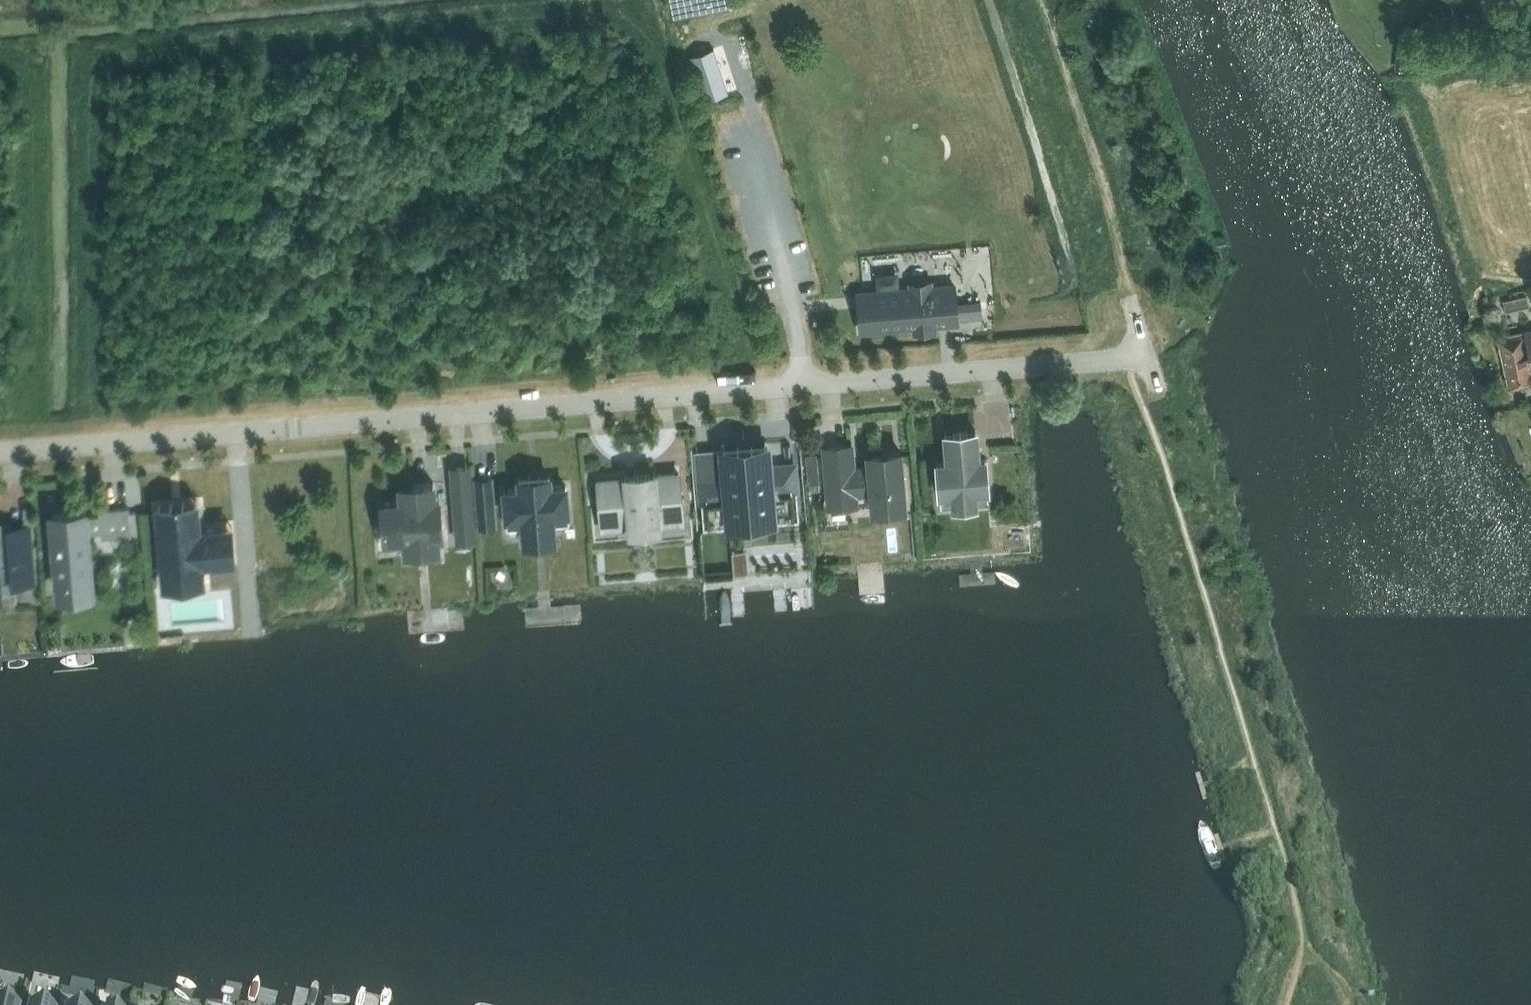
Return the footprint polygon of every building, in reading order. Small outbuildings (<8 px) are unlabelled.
[(684,16),(724,15),(723,0),(683,0),(684,16)] [(713,49),(691,56),(706,100),(727,93),(713,49)] [(864,293),(867,329),(956,321),(953,285),(864,293)] [(956,304),(957,320),(981,318),(980,302),(956,304)] [(1523,330),(1524,334),(1498,340),(1509,387),(1530,382),(1530,328),(1523,330)] [(952,492),(953,506),(975,505),(974,490),(987,489),(985,458),(977,459),(975,430),(944,433),(947,461),(936,462),(938,493),(952,492)] [(828,503),(855,500),(854,493),(871,492),(872,504),(903,501),(899,451),(867,453),(869,467),(852,469),(850,445),(824,447),(828,503)] [(768,466),(767,451),(722,454),(724,480),(699,482),(700,502),(726,500),(727,514),(772,510),(770,493),(796,491),(794,464),(768,466)] [(816,453),(805,453),(807,483),(808,483),(809,491),(818,491),(818,482),(816,453)] [(633,474),(634,477),(596,480),(600,523),(628,521),(629,529),(653,527),(653,523),(682,521),(678,474),(654,476),(653,473),(633,474)] [(552,514),(567,512),(565,488),(565,485),(549,487),(549,481),(518,483),(519,489),(503,491),(505,518),(521,516),(522,525),(522,535),(523,535),(533,535),(553,533),(552,522),(552,514)] [(400,496),(401,502),(380,504),(383,540),(414,537),(415,544),(437,543),(436,535),(441,535),(439,505),(434,506),(432,482),(410,484),(411,495),(400,496)] [(474,532),(471,491),(452,493),(455,534),(474,532)] [(476,502),(478,526),(494,525),(492,501),(476,502)] [(57,580),(89,577),(85,534),(99,533),(100,539),(130,536),(127,508),(98,510),(98,516),(84,517),(83,512),(51,514),(57,580)] [(223,560),(223,559),(220,528),(199,529),(197,510),(156,513),(162,585),(203,582),(201,562),(223,560)] [(15,592),(14,583),(32,582),(27,527),(9,528),(10,545),(0,546),(0,593),(15,592)]
